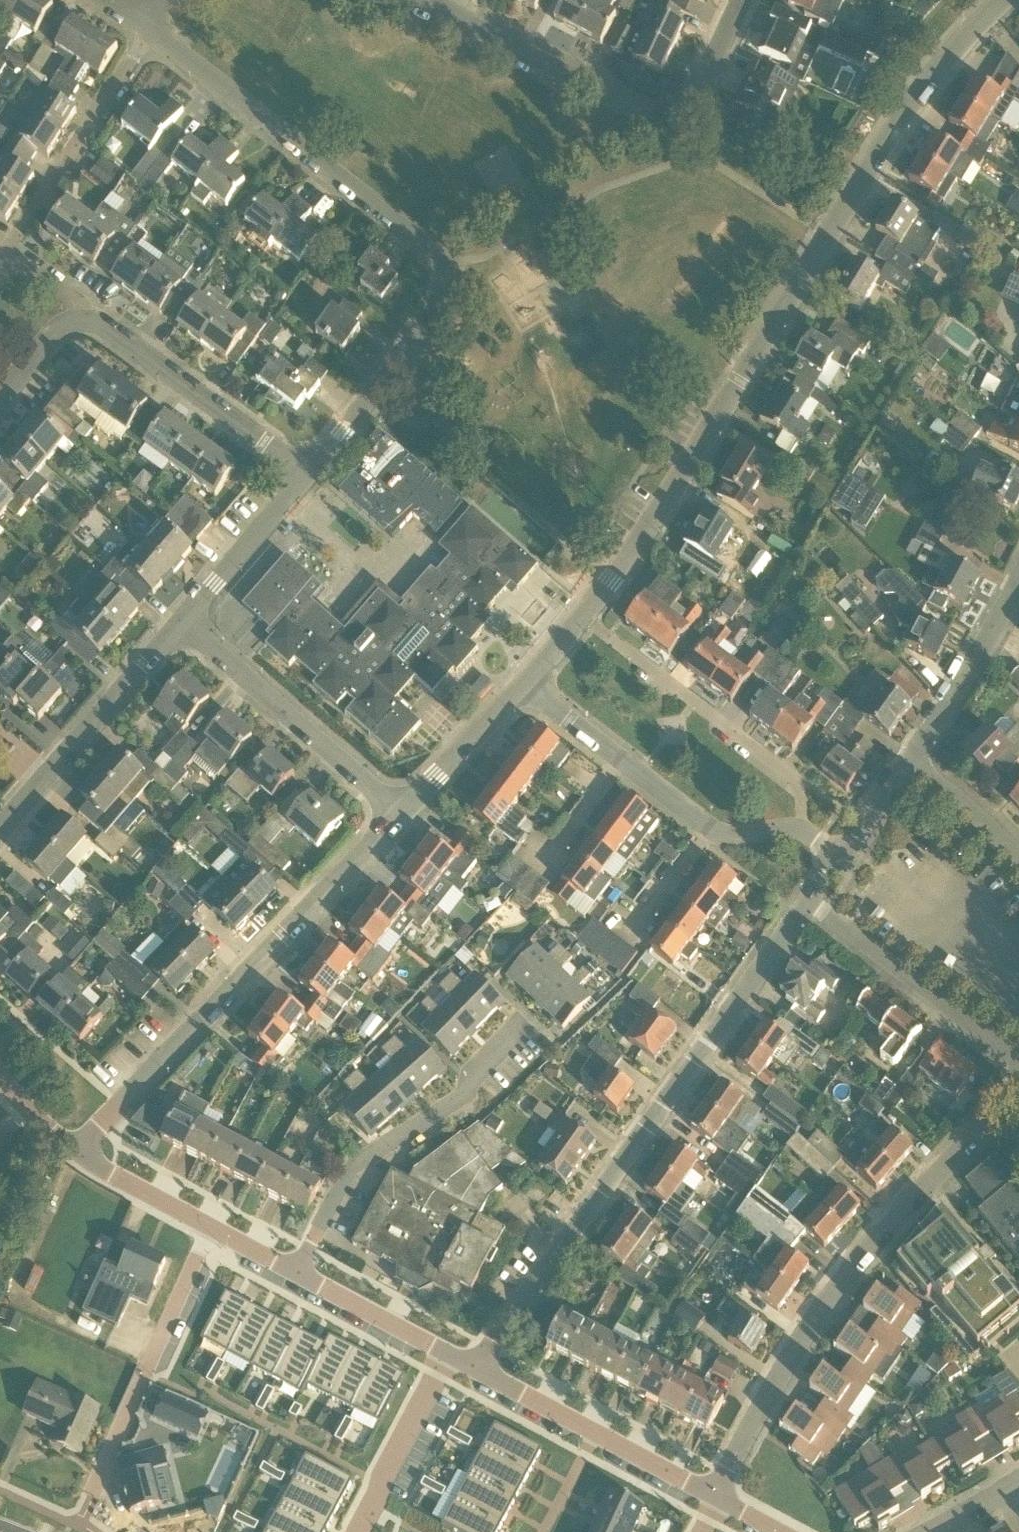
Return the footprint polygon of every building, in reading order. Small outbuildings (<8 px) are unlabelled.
[(14,22),(15,21),(29,0),(0,0),(0,13),(14,22)] [(15,21),(25,27),(37,35),(35,38),(45,44),(57,25),(47,19),(54,8),(41,0),(29,0),(15,21)] [(542,0),(517,0),(536,10),(542,0)] [(595,0),(566,0),(555,20),(578,32),(595,0)] [(617,17),(608,12),(615,0),(595,0),(578,32),(602,45),(617,17)] [(636,4),(638,0),(625,0),(621,9),(631,14),(636,4)] [(661,3),(681,12),(685,14),(691,0),(655,0),(661,3)] [(789,3),(806,11),(805,15),(833,28),(846,0),(790,0),(789,3)] [(651,24),(644,38),(659,45),(673,51),(685,27),(677,23),(676,23),(681,12),(661,3),(658,9),(654,7),(647,22),(651,24)] [(778,12),(773,22),(760,51),(795,68),(804,47),(819,54),(820,50),(827,36),(827,34),(801,22),(801,23),(778,12)] [(97,36),(75,22),(68,32),(57,25),(45,44),(43,47),(67,63),(60,74),(69,80),(97,36)] [(662,75),(673,51),(659,45),(644,38),(634,33),(623,27),(612,50),(626,57),(623,63),(643,73),(646,67),(662,75)] [(7,55),(14,44),(4,38),(0,35),(0,51),(7,55)] [(101,78),(119,50),(97,36),(69,80),(60,74),(53,85),(74,98),(81,87),(80,87),(90,71),(101,78)] [(827,36),(820,50),(830,54),(836,40),(827,36)] [(0,65),(9,70),(9,69),(23,78),(29,69),(7,55),(0,51),(0,65)] [(755,62),(736,104),(777,122),(790,92),(795,94),(801,83),(755,62)] [(1012,86),(999,78),(991,90),(976,81),(963,103),(991,119),(999,124),(1000,125),(1000,124),(1015,133),(1018,127),(1018,75),(1012,86)] [(63,137),(78,115),(67,108),(74,98),(53,85),(46,95),(50,98),(36,119),(63,137)] [(154,149),(184,110),(173,101),(160,117),(141,102),(123,125),(154,149)] [(992,148),(978,140),(991,119),(963,103),(950,123),(961,130),(956,139),(986,157),(992,148)] [(49,159),(63,137),(36,119),(22,140),(19,138),(11,149),(32,162),(38,152),(49,159)] [(951,147),(935,138),(922,159),(949,176),(962,154),(981,166),(986,157),(956,139),(951,147)] [(174,164),(191,178),(200,184),(230,146),(221,139),(209,155),(191,141),(185,148),(175,140),(159,161),(155,166),(166,174),(174,164)] [(228,206),(246,183),(227,169),(239,153),(230,146),(200,184),(197,188),(198,188),(192,195),(204,204),(212,194),(228,206)] [(36,179),(25,173),(32,162),(11,149),(4,160),(8,162),(0,174),(0,188),(21,201),(36,179)] [(145,178),(146,179),(155,166),(159,161),(150,153),(130,180),(140,187),(141,185),(140,185),(145,178)] [(119,186),(127,177),(104,159),(96,168),(119,186)] [(942,201),(936,197),(949,176),(922,159),(909,181),(925,190),(919,199),(937,209),(942,201)] [(156,187),(146,179),(145,178),(140,185),(141,185),(151,193),(156,187)] [(21,201),(0,188),(0,219),(7,223),(21,201)] [(274,241),(303,203),(295,197),(283,212),(264,198),(247,220),(265,234),(260,240),(269,247),(274,241)] [(72,249),(93,221),(69,203),(48,232),(72,249)] [(302,263),(319,240),(300,227),(313,211),(303,203),(274,241),(284,249),(302,263)] [(928,225),(918,219),(893,204),(876,231),(887,238),(876,257),(888,265),(915,282),(923,268),(919,266),(941,230),(929,223),(928,225)] [(109,266),(137,230),(104,206),(93,221),(72,249),(95,266),(96,264),(100,259),(109,266)] [(978,256),(988,242),(965,226),(955,240),(978,256)] [(137,297),(159,268),(136,252),(147,237),(137,230),(109,266),(119,273),(115,278),(114,279),(137,297)] [(383,304),(399,283),(387,274),(391,270),(373,256),(350,285),(356,289),(359,286),(383,304)] [(189,276),(166,259),(159,268),(137,297),(161,314),(162,312),(166,307),(175,314),(200,281),(202,277),(193,270),(189,276)] [(879,280),(880,279),(856,264),(835,299),(859,313),(876,286),(879,280)] [(882,275),(880,279),(879,280),(906,296),(915,282),(888,265),(881,275),(882,275)] [(203,345),(224,317),(224,316),(232,306),(200,281),(175,314),(184,321),(181,326),(180,327),(203,345)] [(344,355),(351,346),(361,333),(334,312),(317,335),(344,355)] [(266,328),(250,316),(241,329),(224,317),(203,345),(226,362),(228,359),(231,355),(241,362),(262,334),(266,328)] [(823,375),(832,361),(844,368),(847,370),(859,351),(864,354),(873,340),(839,319),(830,334),(838,339),(832,348),(812,337),(798,360),(823,375)] [(284,378),(273,369),(262,383),(273,392),(273,393),(270,397),(280,405),(284,401),(297,411),(306,398),(309,400),(321,385),(303,372),(299,378),(289,371),(284,378)] [(104,417),(125,387),(101,370),(80,399),(81,400),(104,417)] [(1010,398),(1018,403),(1018,379),(1010,398)] [(52,414),(76,433),(84,424),(71,413),(81,400),(80,399),(66,387),(55,401),(60,404),(52,414)] [(135,444),(153,418),(143,411),(148,404),(125,387),(104,417),(127,434),(125,437),(135,444)] [(827,396),(817,390),(810,400),(820,406),(824,409),(834,415),(841,404),(827,396)] [(808,426),(799,420),(809,404),(788,391),(783,400),(776,396),(761,421),(779,432),(781,431),(789,436),(802,444),(812,428),(808,426)] [(958,416),(953,412),(946,421),(954,427),(974,442),(983,431),(961,413),(958,416)] [(66,441),(68,443),(76,433),(52,414),(45,423),(40,419),(38,417),(20,440),(46,462),(58,448),(59,449),(66,441)] [(1011,416),(1003,430),(993,425),(988,433),(991,435),(1011,445),(1011,447),(1018,451),(1018,421),(1011,416)] [(191,435),(167,418),(162,425),(153,418),(135,444),(145,451),(147,448),(170,464),(191,435)] [(938,419),(929,429),(941,439),(949,428),(938,419)] [(84,424),(76,433),(82,438),(86,441),(94,432),(84,424)] [(974,442),(954,427),(944,440),(962,456),(974,442)] [(192,480),(213,451),(191,435),(170,464),(192,480)] [(341,492),(394,537),(413,515),(437,536),(464,505),(387,439),(386,440),(380,435),(372,444),(378,449),(341,492)] [(48,486),(35,475),(46,462),(20,440),(1,462),(3,463),(8,467),(0,476),(31,501),(34,503),(48,486)] [(216,497),(237,468),(213,451),(192,480),(216,497)] [(756,520),(766,504),(753,496),(766,473),(769,469),(742,452),(723,482),(731,488),(724,500),(756,520)] [(982,465),(969,492),(988,501),(989,499),(1014,511),(1018,500),(1018,479),(1002,470),(1000,474),(982,465)] [(828,502),(837,487),(816,474),(806,489),(828,502)] [(0,476),(0,517),(7,509),(19,518),(25,510),(24,509),(31,501),(0,476)] [(845,482),(831,506),(852,518),(866,494),(845,482)] [(185,498),(178,506),(197,524),(206,532),(214,523),(185,498)] [(178,506),(169,516),(193,537),(198,541),(206,532),(197,524),(178,506)] [(725,545),(733,531),(719,523),(724,515),(710,507),(706,515),(708,516),(697,534),(692,531),(684,543),(715,563),(725,545)] [(518,590),(539,566),(473,509),(439,547),(453,559),(438,575),(432,569),(403,602),(406,605),(401,611),(380,592),(336,641),(303,612),(323,588),(287,556),(243,606),(276,635),(266,645),(290,667),(296,660),(318,680),(313,686),(338,707),(347,696),(356,703),(346,714),(393,756),(422,724),(396,701),(416,678),(434,694),(455,671),(458,673),(479,649),(472,643),(492,620),(486,614),(512,585),(518,590)] [(186,545),(193,536),(169,516),(162,525),(165,527),(145,549),(172,573),(192,551),(186,545)] [(969,606),(972,600),(970,598),(981,577),(936,553),(943,539),(923,528),(916,542),(926,547),(920,560),(918,562),(932,570),(945,577),(936,593),(929,606),(943,613),(950,601),(964,609),(965,606),(969,606)] [(172,573),(145,549),(134,540),(107,571),(115,577),(116,578),(145,602),(141,597),(148,589),(152,593),(154,595),(172,573)] [(914,541),(907,553),(920,560),(926,547),(916,542),(914,541)] [(115,577),(107,571),(82,601),(120,634),(139,612),(137,611),(133,607),(140,598),(145,602),(116,578),(115,577)] [(928,605),(895,572),(893,574),(886,574),(878,582),(878,587),(886,595),(895,595),(901,602),(894,616),(901,625),(902,624),(915,631),(907,646),(936,661),(938,657),(940,658),(944,651),(942,649),(949,637),(934,629),(936,625),(922,617),(928,605)] [(872,629),(885,618),(843,573),(831,584),(857,613),(872,629)] [(669,614),(682,596),(662,581),(648,599),(647,598),(627,623),(649,640),(669,614)] [(5,606),(14,596),(3,586),(0,589),(0,612),(5,606)] [(26,590),(18,599),(29,609),(37,599),(26,590)] [(732,622),(746,603),(734,594),(720,613),(732,622)] [(120,634),(82,601),(71,614),(82,623),(74,632),(59,619),(50,629),(86,660),(95,651),(101,656),(120,634)] [(682,624),(669,614),(649,640),(670,656),(690,630),(688,629),(702,611),(695,606),(682,624)] [(857,613),(851,619),(864,634),(871,628),(857,613)] [(794,624),(782,615),(767,635),(778,644),(794,624)] [(711,688),(731,662),(730,661),(719,653),(727,643),(730,639),(733,635),(723,628),(710,645),(709,645),(689,671),(711,688)] [(525,632),(516,641),(526,650),(535,641),(525,632)] [(18,702),(38,680),(37,679),(47,666),(30,651),(16,639),(7,648),(19,659),(0,680),(0,693),(15,707),(19,703),(18,702)] [(19,659),(7,648),(6,647),(0,655),(0,680),(19,659)] [(61,672),(74,657),(64,649),(51,664),(61,672)] [(731,662),(711,688),(732,704),(752,678),(751,677),(754,674),(764,682),(781,659),(778,657),(770,650),(763,658),(762,657),(757,653),(743,671),(731,662)] [(780,700),(794,682),(801,674),(781,659),(764,682),(775,690),(772,693),(771,693),(751,718),(773,735),(793,710),(802,697),(801,697),(792,709),(780,700)] [(48,667),(47,666),(37,679),(38,680),(18,702),(19,703),(39,720),(63,693),(51,683),(61,672),(51,664),(48,667)] [(1010,679),(1018,689),(1018,670),(1010,679)] [(877,699),(866,715),(864,718),(890,736),(912,706),(911,706),(920,695),(895,676),(891,681),(877,672),(864,690),(877,699)] [(173,717),(186,728),(187,727),(210,701),(184,678),(157,710),(169,721),(173,717)] [(824,692),(821,690),(811,704),(802,697),(793,710),(773,735),(794,751),(813,726),(812,725),(815,722),(826,730),(840,712),(844,706),(825,692),(824,692)] [(826,730),(825,731),(835,738),(842,729),(852,736),(859,727),(840,712),(826,730)] [(202,751),(192,742),(174,763),(165,774),(179,786),(189,775),(184,771),(197,757),(218,776),(220,774),(226,767),(232,760),(233,761),(253,739),(228,717),(208,740),(210,742),(202,751)] [(1017,728),(1002,744),(989,731),(965,755),(985,775),(995,765),(1007,776),(1018,764),(1018,730),(1017,728)] [(854,738),(852,736),(842,729),(835,738),(847,747),(842,754),(839,752),(823,773),(847,792),(863,771),(860,768),(874,750),(856,736),(854,738)] [(555,776),(571,756),(538,731),(522,751),(544,769),(545,768),(555,776)] [(174,763),(192,742),(182,733),(177,738),(163,754),(169,759),(174,763)] [(528,789),(544,769),(522,751),(506,772),(528,789)] [(134,804),(151,785),(140,775),(142,773),(119,753),(101,775),(134,804)] [(242,770),(236,777),(230,784),(228,787),(248,804),(261,788),(274,799),(295,775),(271,754),(251,777),(242,770)] [(190,796),(179,786),(165,774),(160,770),(152,779),(182,805),(190,796)] [(513,810),(528,789),(506,772),(490,793),(513,810)] [(116,824),(134,804),(101,775),(82,796),(105,816),(105,815),(116,824)] [(283,807),(278,813),(296,829),(318,849),(344,819),(328,804),(324,808),(312,798),(308,802),(297,792),(283,807)] [(497,831),(513,810),(490,793),(474,814),(497,831)] [(608,823),(630,839),(649,815),(626,798),(608,823)] [(45,839),(67,859),(83,841),(86,838),(63,818),(45,839)] [(630,839),(608,823),(606,825),(589,847),(611,864),(617,857),(630,839)] [(133,860),(134,858),(141,850),(112,825),(104,835),(123,851),(133,860)] [(472,859),(481,847),(460,831),(445,851),(431,841),(416,861),(454,890),(454,889),(456,890),(463,881),(477,863),(472,859)] [(115,860),(123,851),(104,835),(96,844),(115,860)] [(254,852),(248,847),(236,836),(228,846),(245,862),(254,852)] [(78,870),(77,869),(77,868),(67,859),(45,839),(26,861),(49,881),(49,880),(61,890),(78,870)] [(604,896),(612,885),(601,877),(611,864),(589,847),(571,871),(604,896)] [(276,852),(266,863),(281,876),(291,865),(276,852)] [(507,884),(522,864),(512,856),(497,876),(507,884)] [(432,918),(454,890),(416,861),(401,880),(411,888),(404,897),(432,918)] [(517,891),(531,871),(522,864),(507,884),(517,891)] [(732,912),(739,902),(729,894),(737,883),(715,867),(699,887),(732,912)] [(257,912),(277,892),(255,871),(235,892),(257,912)] [(526,898),(541,878),(531,871),(517,891),(526,898)] [(568,907),(579,893),(596,906),(604,896),(571,871),(552,895),(568,907)] [(36,909),(45,898),(16,873),(7,884),(36,909)] [(535,905),(550,885),(541,878),(526,898),(535,905)] [(153,882),(147,895),(161,901),(167,888),(153,882)] [(196,915),(206,905),(188,887),(178,897),(196,915)] [(732,912),(699,887),(683,908),(705,926),(716,933),(732,912)] [(47,900),(66,917),(70,912),(74,907),(55,890),(47,900)] [(237,933),(257,912),(235,892),(215,912),(237,933)] [(366,912),(391,932),(404,915),(423,929),(432,918),(404,897),(397,905),(381,892),(366,912)] [(188,924),(196,915),(178,897),(171,904),(169,906),(188,924)] [(0,947),(7,953),(33,924),(15,908),(8,916),(0,909),(0,947)] [(668,929),(689,946),(705,926),(683,908),(668,929)] [(391,932),(366,912),(350,932),(360,940),(353,948),(382,971),(383,970),(391,959),(378,949),(391,932),(401,940),(402,940),(391,932)] [(52,917),(44,928),(61,942),(69,932),(52,917)] [(595,953),(610,932),(594,920),(578,940),(595,953)] [(193,936),(182,925),(163,945),(196,975),(216,954),(194,934),(193,936)] [(467,925),(458,936),(466,943),(475,931),(467,925)] [(37,926),(29,935),(37,942),(45,933),(37,926)] [(690,964),(698,953),(689,946),(668,929),(652,950),(674,967),(681,957),(690,964)] [(604,960),(620,939),(610,932),(595,953),(604,960)] [(134,978),(143,968),(104,934),(95,944),(116,962),(134,978)] [(30,998),(50,976),(35,962),(44,951),(27,935),(9,955),(21,966),(9,979),(30,998)] [(80,935),(63,955),(74,965),(92,945),(80,935)] [(614,967),(629,947),(620,939),(604,960),(614,967)] [(382,971),(353,948),(347,957),(330,944),(315,965),(356,996),(357,995),(342,984),(354,967),(374,983),(374,982),(382,971)] [(177,995),(196,975),(163,945),(146,962),(157,972),(155,974),(177,995)] [(527,993),(566,953),(559,946),(547,958),(536,947),(509,976),(527,993)] [(623,974),(634,960),(638,954),(629,947),(614,967),(623,974)] [(573,983),(572,982),(561,972),(573,959),(566,953),(527,993),(546,1011),(573,983)] [(126,987),(134,978),(116,962),(108,971),(126,987)] [(841,981),(828,971),(816,962),(808,973),(797,965),(787,977),(789,979),(781,989),(790,996),(787,1000),(818,1022),(825,1012),(813,1002),(825,986),(833,992),(841,981)] [(356,996),(315,965),(300,984),(314,995),(307,1004),(324,1016),(334,1024),(356,996)] [(59,1024),(81,1001),(81,1000),(91,988),(70,970),(39,1005),(59,1024)] [(564,1029),(588,1005),(591,1001),(579,989),(591,977),(584,970),(572,982),(573,983),(546,1011),(564,1029)] [(465,986),(453,975),(446,982),(487,1020),(505,1002),(476,975),(465,986)] [(440,988),(451,999),(440,1011),(469,1039),(487,1020),(446,982),(440,988)] [(656,1061),(677,1031),(652,1012),(661,1001),(640,985),(631,997),(640,1004),(633,1013),(644,1021),(629,1042),(656,1061)] [(906,1055),(923,1033),(870,993),(857,1010),(884,1030),(880,1035),(892,1044),(882,1057),(895,1067),(905,1054),(906,1055)] [(102,1019),(116,1004),(107,996),(93,1011),(81,1001),(59,1024),(82,1044),(103,1020),(102,1019)] [(317,1025),(324,1016),(307,1004),(301,1012),(280,996),(265,1017),(290,1036),(298,1026),(307,1032),(314,1023),(317,1025)] [(451,1057),(469,1039),(440,1011),(429,1000),(422,1007),(434,1019),(423,1030),(451,1057)] [(801,1034),(808,1023),(792,1012),(785,1022),(801,1034)] [(373,1015),(360,1033),(373,1044),(389,1028),(373,1015)] [(254,1065),(261,1070),(268,1075),(268,1074),(280,1084),(292,1069),(280,1059),(275,1056),(290,1036),(265,1017),(250,1037),(263,1047),(251,1063),(254,1065)] [(774,1059),(786,1068),(800,1048),(766,1024),(753,1043),(774,1059)] [(618,1113),(634,1090),(612,1074),(623,1058),(597,1038),(592,1045),(592,1051),(596,1054),(585,1069),(592,1075),(589,1078),(601,1087),(594,1096),(618,1113)] [(408,1051),(396,1039),(389,1045),(427,1087),(446,1070),(420,1041),(408,1051)] [(825,1068),(833,1057),(812,1042),(804,1053),(825,1068)] [(774,1059),(753,1043),(737,1065),(771,1089),(777,1080),(765,1072),(774,1059)] [(389,1045),(383,1051),(382,1052),(393,1064),(381,1074),(408,1104),(427,1087),(389,1045)] [(957,1102),(977,1075),(942,1049),(922,1075),(957,1102)] [(254,1065),(251,1063),(241,1054),(235,1065),(248,1074),(254,1065)] [(345,1071),(338,1078),(345,1085),(352,1079),(345,1072),(345,1071)] [(897,1089),(895,1088),(881,1107),(885,1110),(893,1116),(920,1079),(910,1072),(897,1089)] [(369,1085),(358,1073),(352,1079),(388,1121),(408,1104),(381,1074),(369,1085)] [(369,1138),(388,1121),(352,1079),(345,1085),(355,1097),(343,1108),(369,1138)] [(881,1107),(895,1088),(886,1081),(873,1099),(881,1107)] [(740,1129),(748,1116),(755,1120),(761,1112),(723,1084),(708,1106),(740,1129)] [(187,1153),(203,1124),(202,1124),(209,1111),(210,1108),(184,1094),(180,1103),(182,1103),(162,1139),(187,1153)] [(799,1123),(807,1113),(782,1094),(774,1105),(799,1123)] [(872,1100),(867,1097),(860,1107),(878,1120),(885,1110),(881,1107),(873,1099),(872,1100)] [(764,1118),(793,1139),(802,1128),(798,1125),(799,1123),(774,1105),(764,1118)] [(737,1157),(751,1138),(739,1130),(740,1129),(708,1106),(691,1128),(731,1157),(733,1154),(737,1157)] [(566,1186),(597,1143),(561,1117),(552,1130),(561,1136),(539,1166),(566,1186)] [(896,1169),(913,1150),(882,1122),(875,1130),(885,1140),(875,1151),(896,1169)] [(527,1164),(511,1151),(479,1123),(415,1172),(410,1180),(393,1171),(353,1245),(372,1255),(373,1253),(398,1266),(411,1273),(406,1281),(418,1287),(423,1279),(435,1286),(444,1291),(449,1282),(472,1294),(506,1231),(481,1218),(490,1201),(504,1190),(488,1169),(510,1152),(526,1165),(527,1164)] [(226,1136),(217,1132),(203,1124),(187,1153),(211,1166),(226,1136)] [(808,1145),(810,1146),(835,1168),(845,1157),(818,1133),(808,1145)] [(235,1179),(251,1150),(226,1136),(211,1166),(235,1179)] [(877,1190),(896,1169),(875,1151),(864,1141),(845,1162),(877,1190)] [(835,1168),(810,1146),(800,1159),(824,1181),(835,1168)] [(711,1172),(677,1148),(662,1170),(683,1185),(693,1171),(705,1180),(711,1172)] [(259,1191),(275,1162),(251,1150),(235,1179),(259,1191)] [(766,1177),(737,1157),(733,1154),(731,1157),(725,1167),(757,1189),(766,1177)] [(1011,1174),(996,1157),(966,1182),(986,1207),(979,1213),(1018,1260),(1018,1179),(1017,1181),(1011,1174)] [(283,1204),(298,1175),(275,1162),(259,1191),(283,1204)] [(738,1195),(747,1202),(755,1191),(757,1189),(725,1167),(716,1180),(738,1195)] [(679,1216),(686,1207),(673,1198),(683,1185),(662,1170),(646,1192),(679,1216)] [(306,1217),(312,1206),(322,1188),(298,1175),(283,1204),(306,1217)] [(822,1211),(842,1229),(861,1208),(830,1180),(822,1189),(826,1192),(815,1204),(822,1211)] [(783,1211),(771,1202),(755,1191),(747,1202),(780,1226),(797,1241),(805,1230),(805,1231),(825,1248),(828,1245),(842,1229),(822,1211),(815,1204),(813,1202),(808,1198),(791,1217),(783,1210),(783,1211)] [(738,1195),(723,1214),(733,1221),(737,1216),(747,1202),(738,1195)] [(770,1241),(780,1226),(747,1202),(737,1216),(770,1241)] [(974,1259),(980,1254),(942,1209),(898,1261),(928,1297),(934,1292),(979,1345),(1018,1311),(1018,1301),(989,1264),(983,1269),(974,1259)] [(660,1244),(666,1236),(632,1211),(617,1231),(647,1252),(655,1241),(660,1244)] [(681,1231),(703,1247),(709,1238),(710,1237),(688,1221),(681,1231)] [(650,1301),(657,1290),(645,1282),(651,1273),(638,1264),(646,1253),(647,1252),(617,1231),(602,1252),(624,1268),(617,1277),(650,1301)] [(695,1258),(703,1247),(681,1231),(673,1242),(695,1258)] [(755,1262),(772,1274),(794,1289),(810,1267),(776,1244),(769,1253),(763,1249),(755,1262)] [(142,1317),(167,1263),(133,1248),(121,1274),(107,1267),(86,1312),(119,1328),(127,1310),(142,1317)] [(710,1265),(704,1274),(723,1288),(730,1278),(710,1265)] [(691,1266),(682,1279),(689,1284),(698,1271),(691,1266)] [(794,1289),(772,1274),(763,1287),(751,1279),(745,1288),(779,1312),(794,1289)] [(891,1300),(875,1289),(868,1299),(871,1301),(864,1311),(881,1322),(874,1332),(899,1349),(900,1350),(908,1339),(899,1333),(911,1316),(914,1318),(922,1305),(898,1289),(891,1300)] [(227,1353),(252,1306),(227,1292),(201,1339),(227,1353)] [(752,1356),(767,1332),(753,1324),(759,1316),(729,1297),(719,1313),(739,1325),(729,1342),(752,1356)] [(695,1334),(707,1318),(685,1303),(674,1318),(695,1334)] [(252,1306),(227,1353),(252,1366),(277,1319),(252,1306)] [(970,1361),(976,1356),(937,1308),(930,1314),(970,1361)] [(570,1359),(587,1328),(565,1316),(548,1347),(570,1359)] [(277,1319),(252,1366),(276,1379),(302,1332),(277,1319)] [(594,1372),(610,1340),(587,1328),(570,1359),(594,1372)] [(887,1357),(891,1360),(899,1349),(874,1332),(867,1342),(851,1331),(844,1341),(841,1338),(834,1349),(850,1359),(844,1369),(868,1386),(887,1357)] [(302,1332),(276,1379),(301,1393),(331,1337),(330,1336),(325,1345),(302,1332)] [(331,1337),(301,1393),(302,1393),(307,1384),(330,1397),(356,1350),(331,1337)] [(617,1384),(634,1352),(621,1345),(610,1340),(594,1372),(617,1384)] [(704,1342),(699,1351),(708,1356),(713,1347),(704,1342)] [(355,1410),(380,1363),(356,1350),(330,1397),(355,1410)] [(640,1396),(656,1365),(634,1352),(617,1384),(640,1396)] [(950,1363),(935,1352),(926,1366),(938,1375),(950,1363)] [(719,1355),(711,1371),(731,1381),(739,1366),(719,1355)] [(226,1364),(219,1360),(213,1371),(220,1375),(226,1364)] [(380,1363),(355,1410),(381,1424),(406,1377),(380,1363)] [(662,1408),(679,1377),(656,1365),(640,1396),(662,1408)] [(950,1381),(961,1374),(955,1365),(944,1372),(950,1381)] [(73,1399),(39,1384),(26,1414),(60,1429),(54,1442),(81,1454),(114,1380),(87,1368),(73,1399)] [(837,1379),(828,1373),(821,1368),(814,1378),(817,1381),(811,1390),(827,1401),(820,1411),(847,1429),(854,1418),(848,1414),(868,1386),(844,1369),(837,1379)] [(920,1368),(915,1375),(927,1383),(932,1376),(920,1368)] [(220,1375),(213,1371),(207,1382),(214,1385),(220,1375)] [(1007,1374),(994,1382),(1004,1399),(1000,1401),(1002,1404),(984,1415),(979,1406),(967,1413),(984,1440),(994,1434),(1004,1451),(1015,1445),(1017,1448),(1018,1447),(1018,1428),(1017,1425),(1018,1424),(1018,1388),(1007,1374)] [(685,1420),(701,1389),(679,1377),(662,1408),(685,1420)] [(275,1391),(268,1387),(263,1398),(270,1401),(275,1391)] [(708,1433),(725,1401),(701,1389),(685,1420),(708,1433)] [(165,1395),(154,1419),(199,1439),(209,1416),(165,1395)] [(270,1401),(263,1398),(257,1408),(264,1412),(270,1401)] [(302,1408),(295,1404),(290,1415),(297,1418),(302,1408)] [(813,1421),(797,1410),(791,1420),(787,1418),(780,1428),(797,1439),(789,1450),(813,1466),(822,1453),(819,1451),(830,1434),(839,1440),(847,1429),(820,1411),(813,1421)] [(984,1440),(967,1413),(956,1420),(961,1429),(944,1439),(942,1436),(930,1444),(945,1469),(955,1462),(965,1479),(976,1473),(974,1469),(984,1463),(974,1446),(984,1440)] [(354,1422),(347,1418),(341,1429),(348,1432),(354,1422)] [(482,1451),(529,1476),(543,1450),(496,1425),(482,1451)] [(348,1432),(341,1429),(336,1439),(343,1443),(348,1432)] [(452,1430),(448,1437),(459,1443),(463,1436),(452,1430)] [(463,1436),(459,1443),(470,1448),(473,1441),(463,1436)] [(885,1463),(871,1440),(864,1448),(876,1468),(835,1493),(856,1526),(858,1525),(860,1529),(875,1520),(881,1529),(879,1530),(880,1531),(892,1524),(890,1521),(900,1514),(890,1498),(902,1490),(885,1463)] [(945,1469),(930,1444),(918,1451),(920,1454),(902,1465),(897,1456),(885,1463),(902,1490),(912,1484),(922,1501),(933,1494),(935,1498),(945,1491),(935,1475),(945,1469)] [(131,1514),(177,1500),(164,1447),(134,1455),(134,1457),(118,1461),(123,1480),(131,1514)] [(529,1476),(482,1451),(469,1475),(516,1501),(529,1476)] [(293,1482),(340,1507),(354,1482),(307,1457),(293,1482)] [(265,1462),(261,1469),(271,1475),(275,1468),(265,1462)] [(275,1468),(271,1475),(282,1481),(286,1474),(275,1468)] [(456,1500),(503,1525),(516,1501),(469,1475),(456,1500)] [(426,1479),(422,1486),(433,1492),(436,1485),(426,1479)] [(293,1482),(280,1507),(326,1531),(327,1531),(340,1507),(293,1482)] [(436,1485),(433,1492),(443,1498),(447,1491),(436,1485)] [(634,1531),(635,1531),(646,1508),(611,1491),(600,1516),(634,1531)] [(456,1500),(442,1525),(454,1531),(499,1531),(503,1525),(456,1500)] [(268,1531),(326,1531),(280,1507),(266,1531),(268,1531)] [(238,1511),(234,1518),(245,1524),(249,1517),(238,1511)] [(600,1516),(592,1531),(634,1531),(600,1516)] [(249,1517),(245,1524),(255,1530),(259,1523),(249,1517)]
